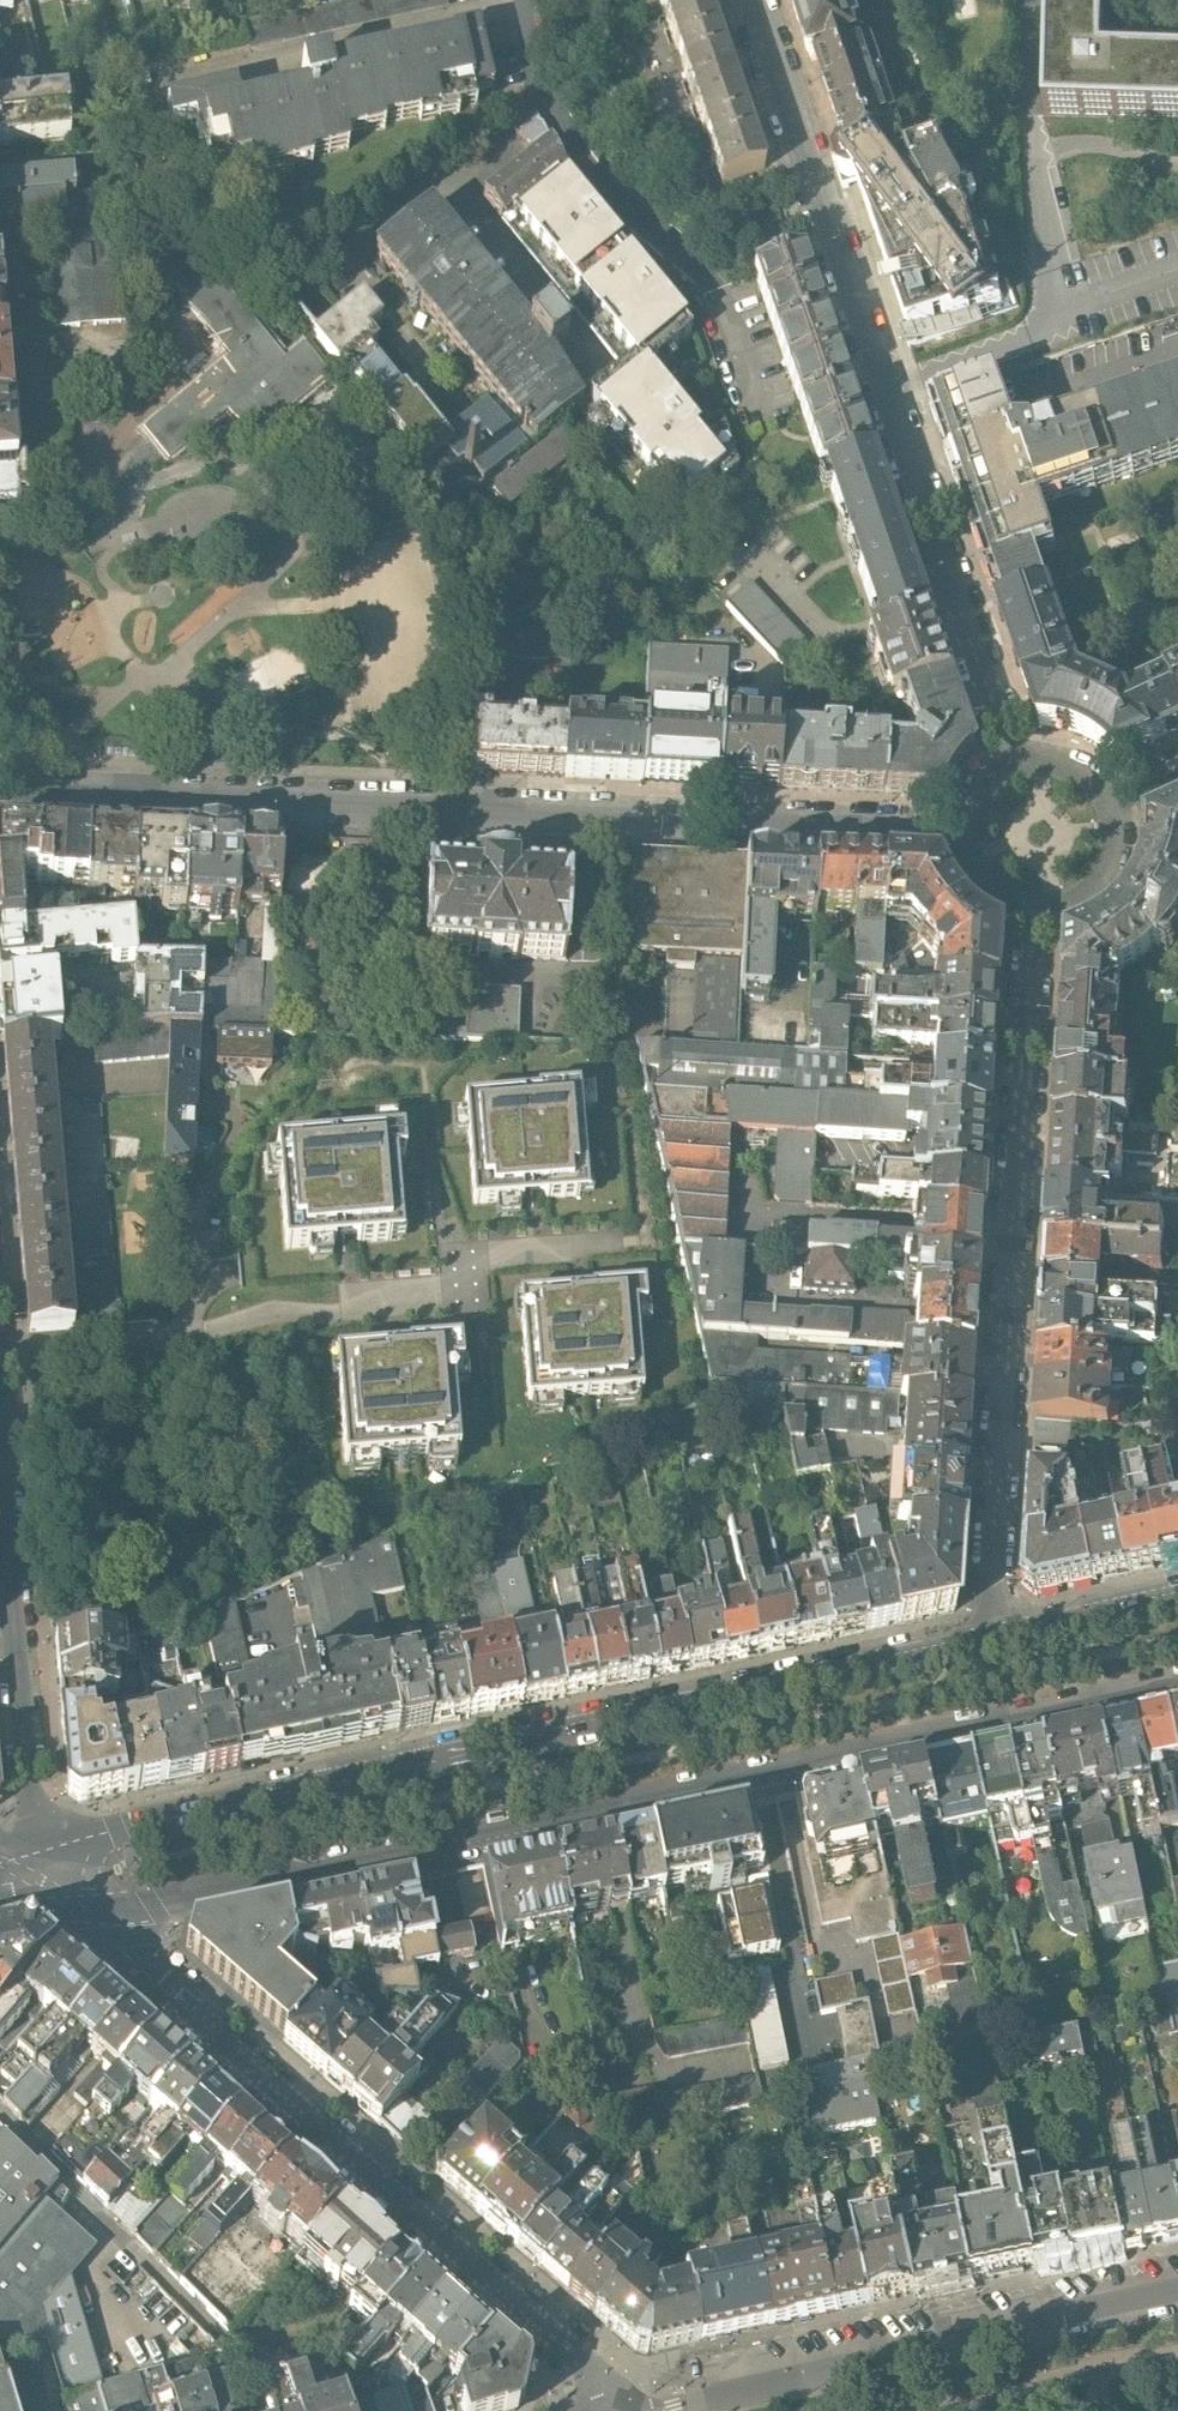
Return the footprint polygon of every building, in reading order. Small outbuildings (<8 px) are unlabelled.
[(17,9),(15,0),(0,0),(0,13),(17,9)] [(246,20),(252,47),(451,0),(331,0),(246,20)] [(666,13),(704,0),(663,0),(666,13)] [(719,181),(763,168),(749,126),(722,41),(708,0),(704,0),(666,13),(719,181)] [(815,60),(859,45),(856,34),(863,31),(852,0),(795,0),(815,60)] [(1050,121),(1177,124),(1177,69),(1104,68),(1105,0),(1052,0),(1050,121)] [(234,84),(167,99),(173,124),(196,119),(200,140),(205,139),(214,178),(233,174),(234,180),(272,171),(274,176),(312,168),(310,163),(348,154),(345,142),(384,133),(383,128),(419,119),(420,125),(459,116),(457,111),(476,106),(473,92),(493,88),(479,27),(452,33),(454,42),(333,69),(332,62),(302,69),(307,92),(239,108),(234,84)] [(859,45),(815,60),(845,153),(896,137),(892,126),(899,122),(878,55),(868,56),(866,43),(859,45)] [(72,117),(70,91),(0,96),(0,123),(72,117)] [(536,114),(520,129),(532,144),(548,131),(543,121),(539,120),(536,114)] [(73,136),(72,117),(0,123),(0,144),(73,136)] [(910,338),(914,351),(956,336),(953,320),(1003,303),(999,287),(1011,282),(1002,250),(996,242),(983,244),(975,214),(979,210),(974,195),(966,193),(953,150),(914,162),(903,132),(896,137),(845,153),(842,155),(848,172),(854,189),(862,187),(910,338)] [(502,216),(511,208),(558,170),(565,164),(552,138),(484,194),(502,216)] [(634,356),(590,394),(662,480),(666,476),(683,495),(717,468),(724,477),(738,467),(724,425),(706,440),(647,369),(691,332),(558,170),(511,208),(634,356)] [(65,196),(77,194),(76,173),(0,180),(0,201),(65,196)] [(66,214),(65,196),(0,201),(0,219),(66,214)] [(447,450),(427,466),(446,490),(484,481),(582,401),(552,351),(568,338),(549,313),(531,326),(430,206),(376,250),(497,395),(453,429),(460,437),(452,443),(453,445),(447,450)] [(128,229),(47,235),(55,326),(137,321),(128,229)] [(229,356),(142,426),(165,458),(245,391),(269,421),(329,372),(302,341),(284,355),(180,230),(147,253),(215,338),(229,356)] [(823,466),(825,466),(872,449),(860,416),(837,350),(815,285),(803,252),(755,268),(823,466)] [(343,366),(368,346),(377,338),(367,326),(381,315),(362,292),(315,332),(343,366)] [(11,403),(5,333),(0,334),(0,404),(11,403)] [(402,386),(368,346),(343,366),(379,409),(401,390),(399,388),(402,386)] [(933,399),(948,444),(1001,604),(1053,588),(1040,557),(1059,552),(1045,508),(1177,462),(1177,385),(1045,431),(1020,433),(1001,377),(933,399)] [(379,409),(427,466),(447,450),(453,445),(452,443),(415,399),(411,403),(401,390),(379,409)] [(16,458),(11,403),(0,404),(0,460),(16,458)] [(562,430),(495,485),(510,503),(577,447),(562,430)] [(873,607),(884,625),(927,608),(911,560),(882,477),(872,449),(825,466),(842,515),(848,516),(852,531),(849,537),(853,547),(858,549),(864,564),(862,572),(873,607)] [(0,460),(0,501),(21,500),(20,486),(31,485),(29,458),(16,458),(0,460)] [(750,582),(729,606),(786,666),(807,644),(750,582)] [(1053,588),(1001,604),(1020,661),(1040,722),(1051,723),(1066,724),(1084,730),(1101,739),(1118,756),(1163,735),(1177,728),(1177,696),(1167,674),(1125,693),(1084,675),(1053,588)] [(927,608),(884,625),(867,632),(890,698),(902,693),(949,675),(927,608)] [(651,628),(647,719),(644,776),(713,779),(722,780),(726,705),(729,631),(651,628)] [(1167,674),(1177,696),(1177,669),(1167,674)] [(949,675),(902,693),(914,740),(890,739),(887,791),(940,794),(946,776),(954,764),(964,752),(974,747),(949,675)] [(726,705),(722,780),(731,780),(781,784),(784,735),(785,727),(764,726),(765,706),(726,705)] [(472,715),(471,768),(529,771),(568,772),(568,724),(492,722),(492,716),(472,715)] [(568,719),(568,724),(568,772),(614,774),(644,776),(647,719),(631,720),(631,730),(602,730),(602,719),(568,719)] [(824,737),(784,735),(781,784),(832,788),(887,791),(890,739),(846,736),(846,733),(824,732),(824,737)] [(1122,983),(1123,974),(1141,965),(1157,952),(1163,956),(1177,933),(1177,807),(1146,822),(1149,846),(1144,870),(1131,893),(1123,905),(1095,926),(1069,938),(1066,979),(1122,983)] [(35,875),(36,828),(31,828),(0,827),(0,925),(23,924),(20,875),(35,875)] [(36,828),(35,875),(36,880),(88,884),(89,831),(42,829),(36,828)] [(92,831),(89,831),(88,884),(99,883),(104,889),(134,891),(137,833),(92,831)] [(182,835),(137,833),(134,891),(134,905),(186,907),(189,836),(182,835)] [(234,838),(189,836),(186,907),(207,908),(207,916),(222,917),(222,910),(237,910),(238,902),(241,838),(234,838)] [(245,838),(241,838),(238,902),(263,903),(278,904),(281,840),(245,838)] [(749,857),(614,854),(611,953),(667,954),(667,966),(699,967),(699,955),(746,956),(749,857)] [(749,857),(746,956),(743,992),(775,992),(778,924),(787,924),(788,914),(817,915),(819,862),(760,858),(749,857)] [(819,862),(817,915),(856,917),(854,974),(871,975),(883,976),(886,911),(887,864),(875,864),(819,862)] [(471,875),(428,874),(425,950),(563,956),(566,879),(520,878),(521,865),(472,863),(471,875)] [(919,942),(962,905),(950,888),(941,867),(917,865),(887,864),(886,911),(902,912),(902,925),(919,942)] [(274,1028),(278,904),(263,903),(262,961),(203,958),(200,1025),(218,1026),(274,1028)] [(962,905),(919,942),(939,963),(940,981),(995,984),(997,959),(999,931),(979,920),(962,905)] [(112,951),(112,959),(136,957),(137,956),(134,913),(23,924),(0,925),(0,960),(112,951)] [(203,958),(137,956),(136,957),(133,1027),(171,1024),(200,1025),(203,958)] [(5,1038),(49,1034),(61,1034),(59,1004),(72,1004),(68,975),(0,982),(5,1038)] [(871,975),(870,997),(938,1001),(940,981),(883,976),(871,975)] [(823,1027),(824,1014),(825,1004),(833,1005),(835,977),(812,976),(810,1026),(823,1027)] [(1064,1030),(1060,1080),(1124,1084),(1124,1063),(1116,1060),(1122,983),(1066,979),(1064,1030)] [(869,1017),(874,1018),(993,1025),(993,1017),(995,990),(995,984),(940,981),(938,1001),(870,997),(869,1017)] [(519,986),(467,984),(466,1034),(518,1037),(519,986)] [(741,1011),(739,1049),(808,1053),(810,1026),(760,1024),(760,1013),(741,1011)] [(808,1053),(847,1055),(849,1015),(824,1014),(823,1027),(810,1026),(808,1053)] [(936,1062),(990,1064),(992,1032),(993,1025),(874,1018),(873,1042),(937,1045),(936,1062)] [(133,1027),(94,1032),(95,1058),(170,1051),(171,1024),(133,1027)] [(200,1025),(171,1024),(170,1051),(165,1160),(193,1161),(200,1025)] [(274,1028),(218,1026),(217,1060),(271,1062),(274,1028)] [(23,1254),(29,1327),(72,1324),(49,1034),(5,1038),(21,1224),(23,1254)] [(739,1049),(639,1043),(650,1092),(819,1102),(880,1106),(879,1084),(843,1081),(847,1055),(808,1053),(739,1049)] [(918,1108),(987,1112),(987,1105),(990,1064),(936,1062),(935,1085),(879,1084),(880,1106),(918,1108)] [(1058,1109),(1058,1118),(1129,1123),(1132,1084),(1124,1084),(1060,1080),(1058,1109)] [(580,1083),(466,1098),(479,1195),(592,1181),(580,1083)] [(650,1092),(684,1249),(726,1251),(731,1126),(784,1129),(781,1207),(813,1207),(817,1135),(819,1102),(650,1092)] [(880,1106),(819,1102),(817,1135),(865,1138),(907,1141),(909,1124),(918,1125),(918,1108),(880,1106)] [(914,1177),(982,1183),(984,1158),(987,1112),(918,1108),(918,1125),(926,1132),(924,1153),(917,1153),(914,1168),(914,1177)] [(1054,1169),(1053,1193),(1103,1197),(1104,1183),(1125,1184),(1129,1123),(1058,1118),(1054,1169)] [(394,1125),(281,1138),(294,1248),(407,1235),(394,1125)] [(930,1205),(931,1212),(980,1216),(982,1189),(982,1183),(914,1177),(852,1172),(850,1192),(914,1195),(920,1203),(930,1205)] [(1050,1235),(1049,1244),(1165,1252),(1167,1229),(1110,1225),(1111,1197),(1103,1197),(1053,1193),(1050,1235)] [(155,1243),(154,1202),(125,1203),(126,1244),(155,1243)] [(823,1240),(811,1238),(810,1256),(858,1258),(890,1260),(977,1264),(977,1257),(980,1216),(931,1212),(925,1212),(924,1242),(877,1241),(871,1234),(830,1231),(823,1240)] [(738,1223),(736,1252),(744,1252),(810,1256),(811,1238),(812,1227),(738,1223)] [(1049,1252),(1047,1281),(1120,1285),(1121,1272),(1164,1275),(1165,1252),(1049,1244),(1049,1252)] [(904,1346),(970,1349),(972,1317),(975,1298),(917,1296),(915,1318),(743,1309),(744,1252),(736,1252),(726,1251),(684,1249),(701,1335),(760,1337),(904,1346)] [(858,1258),(810,1256),(808,1289),(856,1291),(858,1258)] [(977,1264),(890,1260),(890,1280),(917,1282),(917,1296),(975,1298),(976,1270),(977,1264)] [(1045,1308),(1045,1317),(1160,1324),(1161,1307),(1128,1305),(1129,1286),(1120,1285),(1047,1281),(1045,1308)] [(632,1282),(522,1292),(532,1397),(642,1387),(632,1282)] [(1042,1350),(1097,1354),(1098,1342),(1171,1346),(1173,1325),(1160,1324),(1045,1317),(1044,1323),(1042,1350)] [(760,1337),(701,1335),(712,1385),(898,1398),(901,1398),(902,1386),(889,1386),(891,1363),(756,1356),(760,1337)] [(456,1341),(338,1351),(348,1464),(465,1454),(456,1341)] [(901,1398),(909,1398),(967,1402),(970,1356),(970,1349),(904,1346),(902,1386),(901,1398)] [(1040,1386),(1112,1391),(1113,1378),(1129,1379),(1131,1356),(1097,1354),(1042,1350),(1041,1372),(1040,1386)] [(898,1398),(712,1385),(719,1418),(782,1406),(788,1441),(803,1440),(803,1432),(885,1436),(886,1420),(896,1421),(898,1398)] [(1039,1400),(1038,1422),(1069,1424),(1110,1427),(1112,1391),(1040,1386),(1039,1400)] [(909,1398),(906,1468),(962,1472),(964,1436),(967,1402),(909,1398)] [(1038,1422),(1035,1454),(1067,1457),(1069,1424),(1038,1422)] [(829,1468),(831,1468),(826,1439),(804,1444),(803,1440),(788,1441),(797,1475),(829,1468)] [(856,1518),(865,1516),(853,1463),(831,1468),(829,1468),(841,1522),(856,1518)] [(1165,1564),(1170,1563),(1177,1561),(1177,1510),(1172,1516),(1167,1500),(1174,1499),(1166,1466),(1145,1468),(1165,1564)] [(902,1467),(895,1522),(958,1526),(960,1497),(962,1472),(906,1468),(902,1467)] [(1119,1524),(1131,1571),(1161,1565),(1165,1564),(1145,1468),(1125,1473),(1132,1503),(1140,1512),(1141,1520),(1131,1513),(1119,1514),(1119,1524)] [(1067,1515),(1072,1533),(1085,1532),(1074,1483),(1073,1477),(1035,1475),(1031,1529),(1030,1540),(1062,1536),(1061,1529),(1053,1530),(1054,1518),(1067,1515)] [(1085,1532),(1096,1578),(1100,1577),(1131,1571),(1119,1524),(1099,1527),(1096,1518),(1104,1518),(1095,1479),(1074,1483),(1085,1532)] [(874,1571),(854,1577),(865,1629),(892,1623),(898,1621),(886,1566),(881,1543),(876,1521),(874,1514),(865,1516),(856,1518),(866,1562),(870,1562),(874,1571)] [(895,1522),(876,1521),(881,1543),(906,1543),(908,1549),(918,1549),(918,1559),(909,1563),(886,1566),(898,1621),(925,1615),(953,1609),(958,1526),(895,1522)] [(731,1527),(747,1599),(758,1653),(762,1651),(795,1644),(780,1572),(761,1576),(751,1523),(731,1527)] [(810,1533),(817,1573),(831,1636),(837,1635),(865,1629),(854,1577),(835,1581),(833,1572),(838,1567),(829,1528),(810,1533)] [(1062,1536),(1030,1540),(1028,1581),(1032,1586),(1037,1591),(1066,1585),(1096,1578),(1085,1532),(1072,1533),(1062,1536)] [(205,1614),(226,1704),(268,1694),(268,1684),(348,1666),(349,1676),(388,1665),(372,1597),(405,1588),(395,1536),(303,1574),(304,1583),(298,1590),(301,1611),(312,1610),(320,1645),(306,1648),(308,1654),(251,1669),(236,1603),(205,1614)] [(705,1553),(713,1597),(726,1659),(732,1658),(758,1653),(747,1599),(733,1602),(723,1550),(705,1553)] [(588,1577),(573,1580),(596,1689),(603,1687),(627,1682),(617,1633),(603,1563),(585,1564),(583,1568),(588,1577)] [(521,1568),(496,1572),(511,1641),(524,1704),(560,1696),(567,1695),(557,1647),(555,1638),(537,1640),(521,1568)] [(636,1629),(617,1633),(627,1682),(652,1676),(658,1675),(648,1627),(636,1569),(618,1574),(629,1618),(633,1620),(636,1629)] [(799,1569),(780,1572),(795,1644),(825,1637),(831,1636),(817,1573),(801,1577),(799,1569)] [(486,1634),(496,1643),(511,1641),(496,1572),(473,1576),(486,1634)] [(663,1624),(648,1627),(658,1675),(684,1670),(690,1667),(678,1613),(669,1575),(652,1579),(663,1624)] [(574,1643),(557,1647),(567,1695),(591,1690),(596,1689),(573,1580),(559,1582),(560,1599),(566,1623),(567,1634),(571,1635),(574,1643)] [(698,1609),(678,1613),(690,1667),(714,1662),(726,1659),(713,1597),(697,1601),(698,1609)] [(56,1612),(58,1638),(86,1635),(85,1610),(56,1612)] [(86,1635),(58,1638),(59,1646),(61,1671),(114,1666),(141,1663),(138,1631),(86,1635)] [(477,1634),(456,1637),(472,1716),(518,1706),(524,1704),(511,1641),(496,1643),(494,1648),(481,1650),(477,1634)] [(441,1664),(423,1665),(435,1724),(467,1717),(472,1716),(456,1637),(437,1641),(441,1664)] [(421,1658),(388,1665),(403,1731),(420,1727),(435,1724),(423,1665),(421,1658)] [(229,1715),(240,1766),(300,1754),(336,1746),(403,1731),(388,1665),(349,1676),(348,1666),(268,1684),(268,1694),(226,1704),(229,1715)] [(114,1666),(61,1671),(62,1694),(103,1692),(117,1692),(114,1666)] [(187,1695),(205,1774),(213,1772),(240,1766),(229,1715),(208,1721),(207,1712),(210,1707),(204,1676),(185,1684),(187,1695)] [(150,1707),(165,1783),(171,1781),(201,1775),(205,1774),(187,1695),(174,1699),(162,1690),(148,1694),(150,1707)] [(103,1692),(62,1694),(70,1789),(75,1796),(83,1801),(119,1793),(124,1792),(111,1728),(103,1692)] [(131,1728),(111,1728),(124,1792),(130,1790),(165,1783),(150,1707),(128,1712),(131,1728)] [(1176,1716),(1148,1722),(1140,1723),(1164,1832),(1177,1829),(1177,1803),(1174,1787),(1177,1785),(1177,1726),(1176,1716)] [(1164,1832),(1140,1723),(1133,1725),(1108,1730),(1122,1792),(1124,1800),(1139,1797),(1148,1836),(1164,1832)] [(1122,1792),(1108,1730),(1095,1733),(1049,1743),(1063,1806),(1109,1795),(1122,1792)] [(1063,1806),(1049,1743),(1023,1748),(1018,1750),(1037,1846),(1058,1841),(1054,1820),(1065,1818),(1063,1806)] [(1037,1846),(1018,1750),(1010,1751),(980,1758),(996,1829),(1000,1851),(1037,1846)] [(996,1829),(980,1758),(940,1765),(932,1767),(947,1832),(948,1837),(996,1829)] [(947,1832),(932,1767),(925,1768),(868,1781),(881,1841),(898,1838),(913,1908),(944,1901),(929,1836),(947,1832)] [(881,1841),(868,1781),(833,1789),(809,1794),(799,1796),(824,1926),(855,1920),(859,1941),(900,1933),(881,1841)] [(1109,1795),(1063,1806),(1065,1818),(1069,1836),(1086,1831),(1104,1914),(1146,1905),(1137,1857),(1122,1859),(1109,1795)] [(765,1865),(753,1806),(746,1808),(658,1826),(653,1827),(665,1886),(765,1865)] [(665,1886),(653,1827),(647,1829),(616,1835),(629,1897),(630,1907),(648,1904),(646,1894),(666,1891),(665,1886)] [(629,1897),(616,1835),(609,1837),(556,1848),(570,1910),(629,1897)] [(1058,1841),(1037,1846),(1050,1911),(1055,1923),(1064,1933),(1074,1939),(1083,1941),(1093,1940),(1080,1884),(1067,1887),(1058,1841)] [(570,1910),(556,1848),(499,1860),(486,1863),(503,1942),(573,1926),(570,1910)] [(422,1919),(415,1878),(401,1881),(359,1890),(372,1952),(382,1997),(423,1998),(415,1969),(476,1954),(470,1926),(436,1934),(432,1916),(422,1919)] [(372,1952),(359,1890),(324,1897),(289,1904),(298,1948),(316,1952),(316,1945),(329,1942),(332,1955),(340,1958),(372,1952)] [(767,1891),(717,1902),(724,1931),(773,1920),(767,1891)] [(298,1948),(289,1904),(282,1906),(194,1925),(190,1937),(187,1951),(267,2020),(287,2037),(316,2003),(279,1971),(298,1948)] [(724,1931),(730,1960),(779,1949),(773,1920),(724,1931)] [(54,1945),(47,1939),(37,1931),(21,1926),(0,1931),(0,2005),(54,1945)] [(903,1943),(914,1996),(950,1989),(978,1983),(967,1930),(903,1943)] [(918,2013),(914,1996),(903,1943),(901,1938),(875,1943),(891,2018),(918,2013)] [(79,1967),(73,1962),(56,1947),(54,1945),(0,2005),(0,2037),(28,2007),(28,2003),(23,1999),(28,1994),(42,2007),(79,1967)] [(79,1967),(42,2007),(52,2016),(18,2054),(33,2067),(34,2066),(103,1988),(99,1985),(86,1973),(79,1967)] [(759,2070),(789,2067),(777,1967),(746,1970),(759,2070)] [(993,2053),(978,1983),(950,1989),(977,2113),(1005,2107),(993,2053)] [(74,2050),(84,2059),(92,2050),(128,2010),(106,1991),(103,1988),(34,2066),(48,2079),(49,2078),(74,2050)] [(0,2037),(0,2042),(6,2048),(42,2007),(28,1994),(23,1999),(28,2003),(28,2007),(0,2037)] [(328,2015),(316,2003),(287,2037),(322,2068),(330,2075),(369,2027),(342,1998),(328,2015)] [(409,2027),(352,2095),(356,2100),(381,2122),(406,2092),(430,2065),(417,2055),(460,2004),(436,1998),(409,2027)] [(874,2001),(862,2003),(840,2008),(850,2060),(854,2082),(877,2077),(887,2075),(882,2049),(874,2001)] [(6,2048),(0,2055),(0,2094),(4,2099),(33,2067),(18,2054),(52,2016),(42,2007),(6,2048)] [(106,2065),(104,2067),(102,2069),(113,2078),(153,2032),(148,2028),(128,2010),(92,2050),(107,2064),(106,2065)] [(369,2027),(330,2075),(346,2091),(352,2095),(409,2027),(398,2014),(382,2033),(369,2027)] [(657,2085),(750,2071),(742,2014),(657,2026),(662,2061),(654,2062),(657,2085)] [(113,2078),(94,2099),(109,2114),(111,2112),(132,2087),(136,2090),(132,2095),(144,2104),(148,2099),(151,2103),(187,2062),(156,2035),(153,2032),(113,2078)] [(503,2035),(453,2093),(480,2107),(525,2054),(503,2035)] [(1088,2035),(1056,2036),(1057,2061),(1090,2060),(1088,2035)] [(925,2040),(882,2049),(887,2075),(931,2067),(925,2040)] [(854,2082),(850,2060),(792,2073),(797,2093),(854,2082)] [(84,2179),(107,2203),(129,2178),(212,2085),(208,2081),(189,2065),(187,2062),(151,2103),(166,2117),(164,2120),(158,2119),(142,2138),(130,2126),(128,2129),(84,2179)] [(74,2091),(89,2105),(94,2099),(113,2078),(102,2069),(104,2067),(99,2063),(74,2091)] [(28,2123),(59,2087),(49,2078),(48,2079),(34,2066),(33,2067),(4,2099),(28,2123)] [(806,2136),(855,2128),(885,2122),(877,2077),(854,2082),(797,2093),(806,2136)] [(212,2085),(129,2178),(144,2192),(145,2190),(184,2147),(183,2144),(181,2142),(187,2135),(203,2151),(240,2109),(220,2092),(212,2085)] [(406,2092),(381,2122),(408,2143),(433,2115),(406,2092)] [(51,2147),(84,2179),(128,2129),(111,2112),(109,2114),(94,2099),(89,2105),(51,2147)] [(168,2190),(182,2202),(213,2167),(213,2165),(210,2162),(214,2157),(228,2170),(263,2130),(259,2126),(240,2109),(203,2151),(168,2190)] [(451,2156),(439,2171),(480,2204),(521,2156),(500,2138),(505,2131),(488,2116),(451,2156)] [(1022,2175),(1007,2116),(982,2122),(998,2199),(963,2207),(976,2280),(1034,2266),(1041,2264),(1022,2175)] [(8,2128),(0,2120),(0,2138),(8,2128)] [(1115,2186),(1127,2246),(1152,2241),(1158,2240),(1137,2134),(1135,2126),(1118,2130),(1128,2182),(1115,2186)] [(0,2138),(0,2340),(48,2339),(66,2401),(99,2390),(105,2388),(70,2272),(93,2245),(56,2214),(64,2197),(68,2188),(8,2128),(0,2138)] [(252,2197),(289,2153),(266,2132),(263,2130),(228,2170),(222,2177),(234,2188),(205,2221),(219,2234),(248,2202),(252,2197)] [(1158,2240),(1165,2238),(1177,2236),(1177,2175),(1177,2173),(1161,2176),(1152,2131),(1137,2134),(1158,2240)] [(521,2156),(480,2204),(517,2236),(521,2240),(577,2174),(592,2157),(578,2145),(563,2164),(537,2140),(521,2156)] [(289,2153),(252,2197),(270,2214),(266,2218),(264,2220),(278,2232),(279,2231),(284,2225),(305,2245),(343,2201),(306,2168),(289,2153)] [(898,2191),(920,2292),(930,2289),(976,2280),(963,2207),(961,2198),(927,2205),(918,2162),(893,2168),(898,2191)] [(1022,2175),(1041,2264),(1050,2263),(1078,2257),(1066,2198),(1059,2168),(1022,2175)] [(577,2174),(521,2240),(543,2259),(546,2262),(607,2191),(577,2174)] [(107,2203),(134,2229),(151,2209),(158,2202),(145,2190),(144,2192),(129,2178),(107,2203)] [(1066,2198),(1078,2257),(1119,2248),(1127,2246),(1115,2186),(1066,2198)] [(607,2191),(546,2262),(549,2265),(572,2286),(609,2241),(600,2232),(622,2205),(607,2191)] [(862,2250),(875,2301),(908,2295),(920,2292),(898,2191),(874,2197),(876,2207),(853,2212),(862,2250)] [(343,2201),(305,2245),(328,2265),(321,2272),(337,2286),(343,2279),(359,2293),(397,2249),(362,2218),(343,2201)] [(820,2204),(841,2307),(848,2305),(875,2301),(862,2250),(849,2253),(838,2201),(820,2204)] [(181,2276),(232,2327),(300,2250),(279,2231),(278,2232),(264,2220),(266,2218),(248,2202),(219,2234),(181,2276)] [(808,2246),(797,2248),(757,2256),(771,2322),(809,2314),(841,2307),(820,2204),(799,2208),(808,2246)] [(134,2229),(155,2251),(172,2231),(151,2209),(134,2229)] [(688,2282),(701,2337),(748,2327),(771,2322),(757,2256),(749,2215),(728,2220),(737,2260),(685,2270),(688,2282)] [(609,2241),(572,2286),(595,2305),(599,2309),(642,2260),(614,2235),(609,2241)] [(350,2303),(373,2324),(421,2270),(400,2252),(397,2249),(359,2293),(350,2303)] [(642,2260),(599,2309),(603,2313),(641,2346),(701,2337),(688,2282),(658,2288),(652,2281),(663,2264),(651,2250),(642,2260)] [(392,2334),(400,2342),(445,2291),(426,2274),(421,2270),(373,2324),(331,2370),(335,2383),(337,2389),(383,2340),(387,2340),(392,2334)] [(388,2370),(404,2384),(469,2311),(464,2308),(445,2291),(400,2342),(411,2351),(407,2355),(405,2354),(402,2354),(388,2370)] [(411,2410),(433,2410),(426,2389),(446,2366),(454,2373),(491,2332),(471,2314),(469,2311),(404,2384),(403,2386),(411,2410)] [(273,2357),(247,2331),(229,2350),(264,2385),(284,2379),(294,2368),(278,2352),(273,2357)] [(463,2410),(507,2410),(519,2407),(527,2364),(491,2332),(454,2373),(462,2380),(455,2390),(459,2400),(463,2410)] [(284,2379),(294,2410),(344,2410),(341,2402),(337,2389),(335,2383),(306,2392),(297,2364),(294,2368),(284,2379)] [(99,2390),(105,2410),(154,2410),(151,2402),(170,2397),(162,2369),(105,2388),(99,2390)] [(284,2379),(264,2385),(263,2386),(271,2410),(294,2410),(284,2379)] [(202,2387),(210,2410),(231,2410),(221,2380),(202,2387)] [(6,2383),(0,2385),(0,2410),(15,2410),(6,2383)] [(373,2396),(372,2393),(341,2402),(344,2410),(411,2410),(403,2386),(373,2396)] [(170,2397),(174,2410),(210,2410),(202,2387),(170,2397)] [(69,2410),(105,2410),(99,2390),(66,2401),(69,2410)] [(151,2402),(154,2410),(174,2410),(170,2397),(151,2402)]
